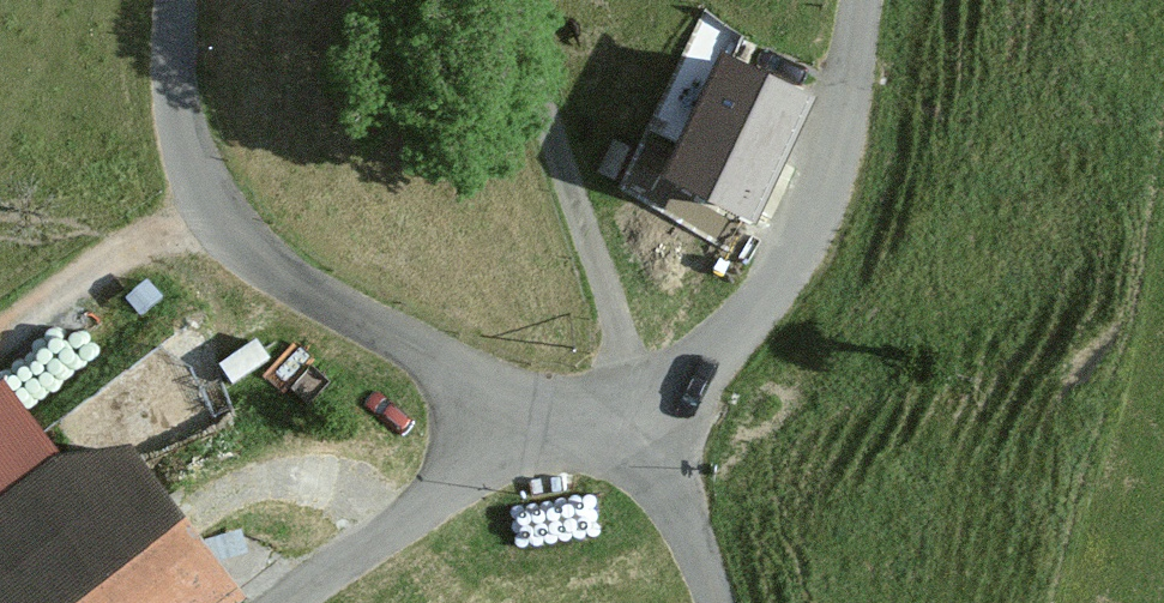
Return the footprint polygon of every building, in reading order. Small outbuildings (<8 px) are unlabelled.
[(775,230),(823,108),(740,70),(687,190),(775,230)] [(15,406),(0,416),(0,602),(264,602),(120,436),(66,466),(15,406)]
